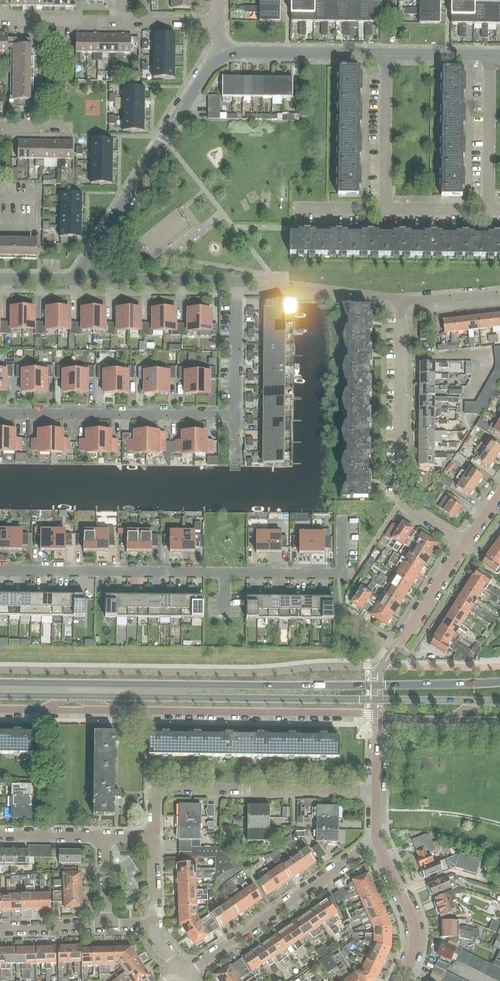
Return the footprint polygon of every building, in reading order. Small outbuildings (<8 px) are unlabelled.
[(171,8),(190,9),(190,0),(171,0),(171,8)] [(259,7),(246,7),(246,10),(279,10),(280,0),(259,0),(259,7)] [(406,9),(406,12),(439,12),(440,0),(419,0),(419,9),(406,9)] [(291,2),(291,22),(300,22),(300,36),(302,36),(303,2),(291,2)] [(314,2),(303,2),(302,36),(305,36),(305,22),(313,22),(314,2)] [(325,2),(314,2),(313,22),(322,22),(322,36),(324,36),(325,2)] [(336,2),(325,2),(324,36),(327,36),(327,22),(336,22),(336,2)] [(347,2),(336,2),(336,22),(344,22),(344,36),(346,36),(347,2)] [(358,2),(347,2),(346,36),(349,36),(349,23),(357,23),(358,2)] [(369,3),(358,2),(357,23),(366,23),(366,36),(368,36),(369,3)] [(380,3),(369,3),(368,36),(371,36),(371,23),(380,23),(380,3)] [(462,4),(451,4),(451,12),(451,24),(460,24),(460,38),(462,38),(462,4)] [(474,4),(462,4),(462,38),(465,38),(465,24),(473,24),(474,4)] [(485,4),(474,4),(473,24),(482,24),(482,38),(485,38),(485,4)] [(496,4),(485,4),(485,38),(487,38),(487,24),(496,24),(496,4)] [(279,10),(246,10),(246,12),(259,13),(259,21),(279,22),(279,10)] [(439,12),(406,12),(406,14),(419,14),(419,23),(439,24),(439,12)] [(8,39),(8,34),(0,33),(0,60),(1,60),(1,52),(8,52),(8,49),(8,39)] [(80,53),(87,53),(87,34),(76,34),(76,61),(80,61),(80,53)] [(93,61),(98,61),(98,35),(87,34),(87,53),(93,53),(93,61)] [(154,34),(154,45),(175,46),(175,35),(154,34)] [(102,53),(108,53),(109,35),(98,35),(98,61),(102,61),(102,53)] [(115,61),(119,61),(120,35),(109,35),(108,53),(115,53),(115,61)] [(131,54),(131,46),(131,35),(120,35),(119,61),(123,61),(124,53),(131,54)] [(10,97),(10,107),(30,108),(30,100),(30,90),(33,90),(34,57),(31,57),(31,46),(31,39),(14,39),(14,46),(11,46),(10,49),(10,97)] [(175,57),(175,46),(154,45),(153,56),(175,57)] [(175,67),(175,57),(153,56),(153,67),(175,67)] [(174,79),(175,67),(153,67),(153,78),(174,79)] [(339,100),(359,100),(359,87),(361,88),(361,81),(359,81),(359,68),(345,68),(345,67),(342,67),(342,68),(339,68),(339,100)] [(442,84),(442,100),(462,100),(462,96),(463,88),(465,88),(465,82),(463,82),(463,73),(463,69),(448,69),(445,69),(443,69),(442,69),(442,84)] [(232,77),(223,77),(222,77),(222,97),(223,97),(223,102),(231,102),(231,97),(232,97),(232,77)] [(232,97),(242,97),(242,78),(232,77),(232,97)] [(282,78),(282,97),(292,97),(292,98),(292,78),(292,77),(292,78),(282,78)] [(242,97),(252,97),(252,78),(242,78),(242,97)] [(252,97),(262,97),(262,78),(252,78),(252,97)] [(262,97),(272,97),(272,78),(262,78),(262,97)] [(272,97),(282,97),(282,78),(272,78),(272,97)] [(123,87),(123,99),(144,99),(145,88),(123,87)] [(144,110),(144,99),(123,99),(123,109),(144,110)] [(359,100),(339,100),(338,132),(359,132),(359,119),(361,119),(361,113),(359,113),(359,100)] [(442,116),(442,132),(462,132),(462,128),(462,120),(465,120),(465,113),(462,113),(462,105),(462,100),(442,100),(442,116)] [(123,109),(123,120),(144,121),(144,110),(123,109)] [(144,132),(144,121),(123,120),(122,131),(144,132)] [(359,132),(338,132),(338,163),(358,163),(358,151),(361,151),(361,145),(358,145),(359,132)] [(462,132),(442,132),(442,148),(441,163),(462,163),(462,160),(462,151),(464,151),(465,145),(462,145),(462,136),(462,132)] [(29,159),(29,141),(18,140),(18,167),(22,167),(22,159),(29,159)] [(91,140),(91,151),(113,151),(113,140),(91,140)] [(29,141),(29,159),(35,159),(35,167),(40,167),(40,141),(29,141)] [(40,141),(40,167),(44,167),(44,159),(50,159),(51,141),(40,141)] [(51,141),(50,159),(57,159),(57,167),(61,167),(62,141),(51,141)] [(62,141),(61,167),(65,167),(66,159),(73,160),(73,141),(62,141)] [(112,162),(113,151),(91,151),(91,162),(112,162)] [(91,162),(91,173),(112,173),(112,162),(91,162)] [(358,163),(338,163),(338,195),(358,195),(358,183),(361,183),(361,176),(358,176),(358,163)] [(462,168),(462,163),(441,163),(441,172),(441,179),(441,180),(441,196),(462,197),(462,191),(462,183),(464,183),(464,179),(464,176),(462,176),(462,172),(462,168)] [(112,184),(112,173),(91,173),(91,184),(112,184)] [(60,194),(60,205),(82,205),(82,194),(60,194)] [(60,205),(60,216),(81,216),(82,205),(60,205)] [(60,216),(60,226),(81,227),(81,216),(60,216)] [(81,238),(81,227),(60,226),(60,238),(81,238)] [(322,254),(322,234),(309,234),(309,232),(303,232),(303,234),(290,234),(290,248),(289,248),(289,252),(290,252),(290,254),(322,254)] [(354,255),(354,235),(341,234),(341,232),(335,232),(335,234),(322,234),(322,254),(354,255)] [(386,255),(386,235),(372,235),(372,233),(366,232),(366,235),(354,235),(354,255),(386,255)] [(417,256),(417,235),(404,235),(404,233),(398,233),(398,235),(386,235),(386,255),(417,256)] [(449,256),(449,236),(436,236),(436,233),(430,233),(430,236),(417,235),(417,256),(449,256)] [(481,256),(481,236),(468,236),(468,234),(461,234),(461,236),(449,236),(449,256),(481,256)] [(499,236),(499,234),(493,234),(493,236),(481,236),(481,256),(499,257),(499,236)] [(26,239),(26,260),(37,260),(37,249),(40,249),(40,237),(39,237),(39,240),(26,239)] [(3,259),(14,260),(15,239),(4,239),(3,259)] [(14,260),(26,260),(26,239),(15,239),(14,260)] [(264,301),(264,312),(286,312),(286,301),(264,301)] [(369,326),(372,327),(372,320),(369,320),(370,307),(355,307),(351,307),(349,307),(349,339),(369,339),(369,326)] [(11,322),(5,322),(5,334),(11,334),(11,329),(23,330),(23,308),(22,308),(11,308),(11,322)] [(35,308),(23,308),(23,330),(24,330),(24,329),(34,329),(34,334),(40,334),(40,322),(34,322),(35,308)] [(46,323),(40,322),(40,334),(40,335),(46,335),(46,330),(58,330),(58,308),(57,308),(57,309),(47,308),(46,323)] [(70,308),(58,308),(58,330),(59,330),(59,329),(70,330),(69,334),(76,334),(76,323),(76,322),(70,322),(70,308)] [(82,323),(76,323),(76,334),(76,335),(82,335),(82,330),(93,330),(94,308),(93,308),(93,309),(82,309),(82,323)] [(105,309),(94,308),(93,330),(94,330),(105,330),(105,335),(111,335),(111,323),(105,323),(105,309)] [(117,323),(111,323),(111,335),(117,335),(117,331),(129,331),(129,309),(128,309),(117,309),(117,323)] [(141,309),(129,309),(129,331),(129,330),(140,330),(140,335),(146,335),(146,324),(146,323),(140,323),(141,309)] [(152,324),(146,324),(146,335),(146,336),(152,336),(152,331),(164,331),(164,309),(163,309),(163,310),(152,310),(152,324)] [(164,309),(164,331),(165,331),(175,331),(175,335),(181,335),(182,324),(182,323),(176,323),(176,309),(164,309)] [(188,324),(182,324),(181,335),(181,336),(188,336),(188,331),(199,331),(199,310),(188,310),(188,324)] [(211,310),(199,310),(199,331),(200,331),(211,331),(211,336),(217,336),(217,324),(211,324),(211,310)] [(286,312),(264,312),(264,323),(285,323),(286,312)] [(492,328),(499,327),(499,314),(490,315),(492,328)] [(492,328),(490,315),(478,316),(480,329),(492,328)] [(466,318),(468,330),(473,330),(480,329),(478,316),(466,318)] [(456,332),(468,330),(466,318),(455,319),(456,332)] [(451,343),(458,342),(456,332),(455,319),(443,320),(444,333),(451,332),(451,339),(451,343)] [(285,323),(264,323),(264,334),(285,334),(285,323)] [(420,323),(420,336),(420,340),(428,340),(428,323),(420,323)] [(285,334),(264,334),(264,344),(285,345),(285,334)] [(371,352),(369,352),(369,339),(349,339),(348,371),(369,371),(369,359),(371,359),(371,352)] [(451,343),(447,344),(437,345),(438,352),(448,351),(459,349),(458,343),(458,342),(451,343)] [(285,345),(264,344),(264,355),(285,355),(285,345)] [(285,355),(264,355),(264,366),(285,366),(285,355)] [(435,375),(435,363),(420,363),(420,374),(435,375)] [(0,370),(0,391),(6,391),(6,377),(12,377),(12,365),(6,365),(6,370),(0,370)] [(16,378),(22,378),(22,392),(34,392),(35,370),(34,370),(34,371),(22,371),(22,366),(16,366),(16,378)] [(47,370),(35,370),(34,392),(35,392),(47,392),(47,378),(53,378),(53,366),(47,366),(47,370)] [(57,378),(63,378),(63,392),(75,393),(75,371),(74,371),(63,371),(63,366),(57,366),(57,378)] [(87,371),(75,371),(75,393),(76,393),(76,392),(87,392),(87,378),(93,378),(94,366),(87,366),(87,371)] [(128,371),(116,371),(116,393),(117,393),(128,393),(128,379),(134,379),(134,367),(128,366),(128,371)] [(285,366),(264,366),(263,377),(285,377),(285,366)] [(97,379),(104,379),(103,393),(116,393),(116,371),(115,371),(115,372),(104,372),(104,367),(98,367),(97,379)] [(150,367),(138,367),(138,379),(144,379),(144,393),(156,393),(157,372),(156,372),(150,372),(150,367)] [(169,372),(157,372),(156,393),(157,394),(157,393),(169,393),(169,379),(175,379),(175,367),(169,367),(169,372)] [(199,372),(197,372),(197,394),(198,394),(198,393),(209,394),(210,379),(216,380),(216,367),(199,367),(199,372)] [(185,394),(197,394),(197,372),(196,373),(190,373),(190,368),(179,368),(179,380),(185,380),(185,394)] [(494,370),(491,374),(499,379),(499,373),(494,370)] [(371,384),(369,384),(369,371),(348,371),(348,403),(369,403),(369,390),(371,390),(371,384)] [(435,375),(420,374),(420,386),(434,386),(435,375)] [(498,385),(499,382),(499,379),(491,374),(488,379),(498,385)] [(285,377),(263,377),(263,388),(285,388),(285,377)] [(486,384),(496,390),(498,385),(488,379),(486,384)] [(483,389),(493,395),(496,390),(486,384),(483,389)] [(434,386),(420,386),(419,397),(434,397),(434,386)] [(462,386),(449,386),(448,395),(461,395),(462,386)] [(285,388),(263,388),(263,398),(285,399),(285,388)] [(491,400),(492,396),(493,395),(483,389),(481,394),(491,400)] [(488,404),(490,401),(491,400),(481,394),(478,398),(488,404)] [(434,397),(419,397),(419,408),(434,409),(434,402),(447,402),(447,398),(434,398),(434,397)] [(285,399),(263,398),(263,400),(263,409),(284,409),(285,399)] [(478,398),(476,403),(486,408),(488,404),(478,398)] [(371,416),(368,416),(369,403),(348,403),(348,435),(368,435),(368,422),(371,422),(371,416)] [(476,403),(475,414),(481,417),(486,408),(476,403)] [(434,409),(419,408),(419,420),(434,420),(441,415),(441,413),(441,409),(434,409)] [(284,409),(263,409),(263,420),(284,420),(284,409)] [(284,420),(263,420),(263,431),(284,431),(284,420)] [(434,420),(419,420),(419,431),(434,431),(434,420)] [(484,432),(489,426),(479,420),(475,426),(479,429),(484,432)] [(499,421),(496,427),(492,425),(489,428),(494,431),(499,435),(499,421)] [(15,430),(3,430),(3,452),(3,451),(15,452),(15,451),(21,451),(26,451),(27,439),(21,439),(15,439),(15,430)] [(32,451),(38,451),(38,452),(50,452),(51,431),(50,431),(38,431),(38,439),(32,439),(32,451)] [(63,431),(51,431),(50,452),(51,453),(51,452),(63,452),(63,451),(69,451),(69,439),(63,439),(63,431)] [(80,452),(86,452),(86,453),(98,453),(99,431),(86,432),(86,440),(80,440),(80,452)] [(111,431),(99,431),(98,453),(99,453),(99,452),(111,453),(111,452),(117,452),(117,440),(111,440),(111,431)] [(284,431),(263,431),(263,442),(284,442),(284,431)] [(434,431),(419,431),(419,442),(434,443),(434,431)] [(146,454),(146,432),(134,432),(134,440),(128,440),(128,452),(134,452),(134,453),(146,454)] [(159,432),(146,432),(146,454),(147,454),(147,453),(159,453),(159,452),(165,452),(165,435),(165,433),(159,433),(159,432)] [(194,454),(194,432),(194,433),(182,433),(182,440),(176,440),(176,453),(182,453),(182,454),(194,454)] [(207,432),(194,432),(194,454),(195,454),(206,454),(206,453),(212,453),(213,441),(207,441),(207,432)] [(370,448),(368,448),(368,435),(348,435),(347,466),(368,466),(368,454),(370,454),(370,448)] [(495,459),(498,455),(499,455),(499,453),(499,448),(489,440),(485,446),(480,443),(480,444),(478,447),(495,459)] [(284,442),(263,442),(263,452),(284,453),(284,442)] [(419,454),(434,454),(434,443),(419,442),(419,454)] [(492,462),(495,459),(478,447),(476,450),(475,451),(480,454),(476,460),(488,468),(490,467),(493,463),(492,462)] [(284,453),(263,452),(263,464),(277,464),(277,466),(282,466),(282,464),(284,464),(284,453)] [(457,453),(452,460),(457,463),(459,461),(462,464),(466,459),(457,453)] [(15,462),(22,463),(26,463),(26,462),(26,454),(22,454),(15,454),(15,462)] [(433,466),(433,458),(446,458),(447,454),(434,454),(419,454),(418,465),(433,466)] [(370,485),(370,484),(370,479),(368,479),(368,466),(347,466),(347,498),(350,498),(353,498),(368,498),(368,485),(370,485)] [(461,471),(459,475),(476,487),(478,483),(479,483),(482,480),(481,479),(482,477),(470,468),(465,474),(461,471)] [(438,481),(444,485),(449,489),(453,482),(442,474),(438,480),(438,481)] [(473,491),(476,487),(459,475),(456,478),(461,481),(456,487),(469,496),(470,495),(471,495),(473,492),(473,491)] [(457,513),(461,508),(458,506),(460,502),(448,494),(439,508),(454,518),(455,517),(456,517),(458,514),(457,513)] [(427,497),(423,503),(428,506),(432,501),(427,497)] [(182,528),(182,553),(194,553),(194,547),(200,547),(201,535),(201,528),(201,523),(195,522),(195,528),(182,528)] [(413,530),(414,529),(402,522),(399,527),(392,538),(397,542),(393,549),(397,552),(407,537),(409,538),(411,539),(412,537),(416,531),(416,530),(415,531),(413,530)] [(392,538),(399,527),(393,524),(385,536),(391,541),(392,538)] [(35,527),(34,546),(40,546),(40,551),(53,551),(53,527),(41,527),(35,527)] [(53,527),(53,551),(65,551),(65,546),(71,546),(71,534),(65,534),(65,530),(53,530),(53,527)] [(83,552),(96,552),(96,527),(84,527),(84,534),(78,534),(77,546),(84,546),(83,552)] [(96,527),(96,552),(108,552),(108,546),(114,546),(114,528),(96,527)] [(127,552),(139,552),(139,528),(139,531),(127,531),(127,535),(121,534),(121,547),(127,547),(127,552)] [(152,528),(139,528),(139,552),(151,552),(151,547),(157,547),(157,535),(151,535),(152,528)] [(170,553),(182,553),(182,531),(182,528),(182,531),(170,531),(170,535),(164,535),(164,547),(170,547),(170,553)] [(10,551),(10,530),(0,529),(0,551),(10,551)] [(256,548),(256,553),(268,554),(269,529),(248,529),(248,548),(256,548)] [(269,529),(268,554),(281,554),(281,548),(287,548),(287,536),(281,536),(281,532),(269,532),(269,529)] [(22,530),(10,530),(10,551),(22,551),(22,546),(28,546),(28,534),(22,533),(22,530)] [(293,536),(293,548),(299,548),(299,554),(311,554),(312,530),(311,530),(311,533),(299,533),(299,536),(293,536)] [(312,530),(311,554),(324,554),(324,549),(330,549),(330,537),(330,530),(324,530),(312,530)] [(423,536),(422,536),(419,541),(412,537),(411,539),(409,538),(408,540),(430,555),(432,552),(433,553),(437,546),(426,539),(426,537),(424,536),(423,536)] [(413,550),(410,555),(425,565),(430,558),(429,557),(430,555),(408,540),(405,545),(413,550)] [(493,546),(489,552),(490,553),(488,555),(499,564),(499,551),(493,546)] [(420,572),(425,565),(410,555),(406,560),(402,558),(399,562),(418,574),(419,572),(420,572)] [(488,555),(487,557),(486,556),(481,563),(494,573),(498,568),(499,569),(499,564),(488,555)] [(396,560),(393,564),(397,566),(401,569),(397,574),(397,575),(412,585),(413,584),(417,577),(416,576),(418,574),(399,562),(396,560)] [(472,580),(494,594),(496,591),(488,586),(493,579),(478,569),(473,576),(473,577),(472,580)] [(378,578),(378,577),(376,575),(366,591),(360,588),(351,602),(361,608),(373,590),(377,584),(376,580),(378,578)] [(385,577),(382,581),(386,583),(404,595),(406,593),(407,593),(411,586),(412,585),(397,575),(396,576),(393,582),(389,579),(385,577)] [(382,581),(380,585),(383,587),(387,590),(384,595),(399,605),(404,598),(403,597),(404,595),(386,583),(382,581)] [(488,598),(491,595),(470,582),(469,583),(468,583),(464,590),(477,599),(481,594),(488,598)] [(477,599),(464,590),(460,596),(461,597),(459,600),(479,613),(482,609),(474,604),(477,599)] [(9,616),(9,595),(0,595),(0,616),(9,616)] [(9,616),(20,616),(20,595),(9,595),(9,616)] [(20,616),(31,616),(31,595),(20,595),(20,616)] [(31,616),(41,617),(42,595),(31,595),(31,616)] [(41,617),(52,617),(52,595),(42,595),(41,617)] [(52,617),(63,617),(63,595),(52,595),(52,617)] [(63,617),(74,617),(74,596),(63,595),(63,617)] [(399,605),(384,595),(381,601),(372,595),(369,599),(392,614),(394,612),(394,613),(399,605)] [(496,604),(498,600),(491,595),(488,598),(488,599),(491,601),(496,604)] [(85,596),(74,596),(74,617),(85,617),(85,596)] [(105,617),(116,617),(117,596),(105,596),(105,617)] [(116,617),(127,618),(127,596),(117,596),(116,617)] [(127,618),(138,618),(138,596),(127,596),(127,618)] [(138,618),(149,618),(149,596),(138,596),(138,618)] [(149,618),(160,618),(160,597),(149,596),(149,618)] [(160,618),(170,618),(171,597),(160,597),(160,618)] [(170,618),(181,618),(181,597),(171,597),(170,618)] [(181,618),(192,618),(192,597),(181,597),(181,618)] [(203,597),(192,597),(192,618),(203,618),(203,597)] [(246,619),(257,619),(258,598),(246,597),(246,619)] [(268,598),(258,598),(257,619),(268,619),(268,598)] [(279,598),(268,598),(268,619),(279,619),(279,598)] [(290,598),(279,598),(279,619),(290,619),(290,598)] [(301,598),(290,598),(290,619),(301,619),(301,598)] [(312,598),(301,598),(301,619),(311,619),(312,598)] [(322,598),(312,598),(311,619),(322,620),(322,598)] [(334,598),(322,598),(322,620),(333,620),(334,598)] [(366,604),(363,609),(367,612),(371,607),(373,608),(375,609),(371,615),(387,625),(391,617),(392,614),(369,599),(366,604)] [(452,608),(466,617),(470,611),(477,616),(479,613),(459,600),(458,601),(457,601),(452,608)] [(466,617),(452,608),(448,614),(449,615),(448,617),(468,630),(470,627),(463,622),(466,617)] [(491,620),(491,621),(495,623),(497,619),(496,618),(482,609),(479,613),(485,617),(491,620)] [(477,616),(477,617),(483,621),(489,624),(491,621),(491,620),(485,617),(479,613),(477,616)] [(468,630),(448,617),(446,619),(441,625),(455,634),(458,629),(466,634),(468,630)] [(457,648),(459,645),(455,642),(459,637),(455,634),(441,625),(437,632),(438,633),(437,635),(457,648)] [(457,648),(437,635),(435,637),(434,637),(429,645),(444,654),(448,648),(456,653),(451,660),(467,661),(470,656),(463,652),(457,648)] [(474,647),(471,652),(477,656),(480,651),(479,650),(474,647)] [(32,734),(20,734),(20,731),(17,731),(14,731),(14,734),(1,734),(1,754),(32,754),(33,754),(33,752),(33,749),(33,734),(32,734)] [(115,732),(108,732),(94,732),(94,733),(93,802),(93,803),(93,805),(93,815),(95,815),(95,814),(113,814),(113,815),(114,815),(114,806),(115,806),(115,804),(125,805),(125,798),(121,798),(121,793),(114,793),(114,745),(115,745),(115,732)] [(162,733),(162,736),(150,736),(150,735),(149,735),(149,750),(149,754),(149,756),(150,756),(181,756),(181,736),(169,736),(169,733),(165,733),(162,733)] [(194,733),(194,736),(181,736),(181,756),(212,756),(213,736),(200,736),(200,734),(197,734),(194,733)] [(225,734),(225,737),(213,736),(212,756),(244,757),(244,737),(232,737),(232,734),(229,734),(225,734)] [(257,734),(257,737),(244,737),(244,757),(276,757),(276,737),(263,737),(263,734),(260,734),(257,734)] [(289,735),(289,737),(276,737),(276,757),(307,758),(308,738),(295,738),(295,735),(292,735),(289,735)] [(339,738),(327,738),(327,735),(323,735),(320,735),(320,738),(308,738),(307,758),(338,758),(339,758),(339,756),(340,756),(340,753),(339,753),(340,738),(339,738)] [(12,796),(12,797),(33,797),(33,796),(32,796),(32,786),(33,786),(32,786),(25,786),(12,785),(12,786),(13,786),(13,796),(12,796)] [(33,797),(12,797),(13,797),(13,807),(32,808),(32,807),(32,797),(33,797)] [(298,802),(298,805),(297,805),(297,817),(304,817),(305,806),(308,806),(308,805),(312,805),(312,802),(298,802)] [(179,817),(200,817),(201,817),(201,805),(179,804),(179,805),(179,817)] [(207,809),(205,809),(208,817),(214,817),(214,805),(207,805),(207,809)] [(248,818),(269,818),(270,818),(270,805),(247,805),(247,806),(248,806),(248,818)] [(312,815),(316,815),(316,818),(317,819),(338,819),(338,807),(339,807),(339,806),(316,806),(316,807),(312,807),(312,815)] [(13,807),(12,807),(12,818),(12,816),(21,816),(21,819),(32,819),(32,818),(32,808),(13,807)] [(200,817),(179,817),(179,828),(200,829),(200,817)] [(269,818),(248,818),(248,829),(269,830),(269,818)] [(338,819),(317,819),(316,830),(338,831),(338,819)] [(179,840),(178,840),(179,840),(179,846),(191,847),(200,847),(200,841),(201,841),(201,840),(200,840),(200,829),(179,828),(179,840)] [(262,841),(269,842),(269,841),(269,830),(248,829),(248,841),(247,841),(262,841)] [(338,831),(316,830),(316,841),(316,842),(338,842),(338,831)] [(412,840),(414,846),(415,849),(421,847),(421,849),(416,851),(419,858),(416,859),(420,869),(425,867),(435,863),(431,854),(428,856),(428,854),(436,851),(430,837),(425,835),(412,840)] [(290,842),(307,867),(309,865),(310,866),(316,862),(315,861),(316,861),(307,848),(303,851),(296,840),(290,842)] [(439,840),(437,841),(440,848),(445,846),(445,845),(444,843),(439,840)] [(294,856),(290,859),(300,873),(306,869),(305,868),(307,867),(290,842),(285,844),(294,856)] [(320,859),(321,859),(325,855),(318,845),(312,849),(320,859)] [(28,850),(16,850),(16,867),(29,867),(29,864),(35,864),(35,858),(35,846),(28,846),(28,850)] [(191,852),(179,852),(179,858),(191,857),(202,857),(202,858),(215,857),(216,868),(216,874),(216,887),(244,868),(233,852),(233,847),(200,847),(191,847),(191,852)] [(4,850),(4,867),(11,867),(11,874),(16,874),(16,867),(16,850),(4,850)] [(59,852),(51,852),(51,858),(59,858),(59,863),(81,864),(81,851),(59,851),(59,852)] [(276,857),(273,853),(269,856),(277,868),(273,871),(283,885),(289,880),(291,878),(276,857)] [(293,877),(300,873),(290,859),(286,862),(280,853),(279,854),(276,857),(291,878),(293,877)] [(461,853),(446,859),(450,870),(456,868),(461,853)] [(481,860),(461,853),(456,868),(476,875),(481,860)] [(212,874),(216,874),(216,868),(198,868),(198,863),(202,863),(202,858),(202,857),(191,857),(179,858),(179,863),(177,864),(177,872),(178,872),(178,875),(212,874)] [(450,870),(446,859),(440,862),(421,869),(422,872),(420,873),(423,878),(441,871),(442,873),(450,870)] [(76,868),(71,869),(63,869),(63,873),(63,880),(54,881),(54,886),(63,886),(82,885),(81,885),(81,882),(82,882),(82,874),(80,874),(76,874),(76,868)] [(266,868),(262,872),(274,889),(276,888),(277,889),(283,885),(273,871),(270,873),(266,868)] [(257,875),(261,879),(256,882),(265,895),(266,895),(266,896),(272,892),(272,891),(274,889),(262,872),(257,875)] [(177,877),(178,885),(197,885),(197,879),(212,879),(212,874),(178,875),(178,877),(177,877)] [(239,874),(235,877),(238,881),(241,886),(244,891),(254,904),(256,902),(256,903),(262,899),(262,898),(253,885),(250,887),(246,882),(245,883),(239,874)] [(340,890),(344,899),(372,886),(371,883),(372,882),(368,875),(358,880),(357,878),(354,880),(354,881),(352,882),(349,884),(348,886),(349,890),(345,892),(344,887),(340,890)] [(432,895),(444,891),(444,892),(452,889),(455,888),(453,882),(459,880),(457,877),(453,875),(428,886),(429,889),(429,890),(430,894),(432,895),(432,894),(432,895)] [(7,895),(1,895),(2,911),(9,911),(9,910),(11,910),(10,880),(6,880),(7,895)] [(10,880),(11,910),(14,910),(14,911),(21,911),(21,894),(15,895),(15,883),(11,884),(10,880)] [(231,882),(228,884),(245,909),(248,908),(248,909),(254,904),(244,891),(241,893),(234,883),(233,884),(231,882)] [(245,909),(228,884),(225,886),(228,890),(227,891),(232,899),(228,902),(238,916),(244,912),(243,911),(245,909)] [(53,892),(53,897),(81,896),(81,893),(82,893),(82,885),(63,886),(63,892),(53,892)] [(179,893),(179,896),(208,896),(208,890),(206,890),(197,890),(197,885),(178,885),(178,893),(179,893)] [(51,909),(50,894),(45,894),(44,886),(40,887),(40,894),(41,909),(43,909),(43,910),(50,910),(50,909),(51,909)] [(342,899),(343,903),(344,902),(358,896),(361,903),(378,896),(374,888),(373,888),(372,886),(344,899),(342,899)] [(434,903),(436,909),(454,902),(457,901),(455,895),(462,893),(459,886),(455,888),(452,889),(444,892),(445,894),(434,898),(435,901),(434,901),(434,903)] [(31,909),(30,887),(26,887),(26,894),(21,894),(21,911),(29,910),(29,909),(31,909)] [(35,887),(30,887),(31,909),(34,909),(34,910),(40,910),(40,909),(41,909),(40,894),(35,894),(35,887)] [(215,894),(212,896),(213,897),(217,902),(216,903),(229,921),(231,919),(231,920),(238,916),(228,902),(225,904),(215,888),(212,890),(215,894)] [(340,890),(333,894),(339,906),(343,905),(343,903),(342,899),(344,899),(340,890)] [(53,909),(58,908),(58,902),(65,902),(65,908),(66,908),(66,909),(70,909),(70,908),(82,908),(82,907),(83,907),(82,899),(81,899),(81,896),(53,897),(53,909)] [(178,899),(178,907),(196,907),(197,907),(197,901),(208,901),(208,896),(179,896),(179,899),(178,899)] [(319,904),(333,925),(334,925),(337,922),(334,917),(338,914),(336,910),(337,909),(332,896),(327,899),(327,898),(321,902),(321,903),(319,904)] [(355,912),(349,914),(351,919),(381,906),(380,903),(381,903),(378,896),(361,903),(364,909),(359,910),(355,912)] [(440,914),(441,917),(454,912),(456,917),(464,913),(462,907),(460,906),(459,907),(458,905),(455,906),(454,902),(436,909),(438,914),(439,914),(440,914)] [(215,911),(211,914),(220,927),(221,927),(227,923),(226,923),(229,921),(216,903),(212,906),(215,911)] [(333,925),(319,904),(317,906),(316,905),(311,909),(322,925),(325,922),(329,928),(329,927),(333,925)] [(381,906),(351,919),(353,922),(367,917),(370,923),(386,916),(383,908),(382,908),(381,906)] [(181,927),(182,928),(197,917),(196,907),(178,907),(179,916),(180,916),(180,923),(182,926),(181,927)] [(322,925),(311,909),(305,913),(305,914),(303,915),(317,936),(322,933),(318,928),(322,925)] [(187,936),(212,919),(209,915),(205,918),(200,921),(197,917),(182,928),(184,931),(185,930),(188,935),(187,936)] [(294,920),(305,936),(309,933),(313,939),(317,936),(303,915),(301,917),(300,916),(294,920)] [(373,930),(373,931),(390,925),(387,918),(386,918),(385,916),(386,916),(370,923),(365,925),(366,929),(372,927),(373,930)] [(209,936),(209,935),(218,928),(212,919),(187,936),(192,942),(193,942),(195,945),(203,939),(203,940),(209,936)] [(490,930),(496,933),(499,925),(499,922),(495,919),(490,930)] [(459,926),(459,921),(441,921),(441,928),(457,928),(473,933),(472,936),(477,939),(480,929),(464,926),(462,927),(459,926)] [(299,940),(303,937),(293,923),(292,922),(286,926),(287,927),(285,928),(305,956),(309,954),(299,940)] [(333,925),(329,927),(335,935),(339,932),(334,925),(333,925)] [(365,934),(365,937),(390,936),(390,935),(391,935),(391,927),(390,925),(373,931),(373,934),(365,934)] [(291,946),(300,960),(300,959),(303,957),(305,956),(285,928),(283,930),(282,929),(276,933),(287,949),(291,946)] [(441,938),(448,938),(448,943),(455,946),(459,947),(459,937),(471,940),(472,936),(473,933),(457,928),(441,928),(441,938)] [(283,960),(287,957),(283,951),(287,949),(276,933),(270,937),(271,938),(269,940),(283,960)] [(317,936),(319,939),(323,944),(326,941),(323,937),(324,937),(322,933),(317,936)] [(365,937),(364,940),(373,943),(390,950),(391,948),(391,939),(390,939),(390,936),(365,937)] [(260,944),(261,945),(272,959),(275,957),(279,963),(283,960),(269,940),(267,941),(266,940),(260,944)] [(372,946),(370,951),(386,959),(389,953),(388,952),(388,950),(389,951),(390,950),(373,943),(364,940),(363,943),(372,946)] [(460,948),(459,947),(455,946),(455,948),(441,943),(437,954),(451,959),(453,953),(459,956),(462,949),(460,948)] [(51,964),(56,964),(56,945),(48,946),(48,947),(45,947),(46,974),(47,980),(50,980),(50,974),(52,974),(51,964)] [(58,946),(58,968),(59,976),(62,976),(63,976),(63,967),(64,967),(64,964),(68,964),(68,945),(61,945),(61,946),(58,946)] [(80,973),(79,951),(79,946),(76,946),(76,945),(68,945),(68,964),(74,963),(74,973),(80,973)] [(81,946),(82,980),(83,980),(87,978),(87,967),(93,967),(93,949),(84,949),(84,950),(82,951),(82,945),(81,946)] [(280,971),(272,959),(261,945),(259,947),(258,946),(252,950),(262,965),(266,962),(274,974),(275,974),(279,971),(280,971)] [(25,947),(26,980),(30,979),(30,974),(31,974),(30,965),(36,965),(35,946),(28,946),(28,947),(25,947)] [(43,946),(35,946),(36,965),(41,964),(42,974),(46,974),(45,947),(43,947),(43,946)] [(320,958),(321,959),(329,953),(324,946),(316,952),(320,958)] [(344,946),(342,948),(342,950),(348,955),(351,952),(350,951),(344,946)] [(16,965),(15,947),(7,947),(7,948),(5,948),(6,970),(10,970),(10,965),(16,965)] [(22,980),(26,980),(25,947),(23,948),(23,947),(15,947),(16,965),(16,966),(21,965),(22,974),(22,980)] [(110,980),(110,975),(110,967),(116,966),(116,962),(115,948),(107,949),(107,950),(104,950),(105,980),(106,980),(110,980)] [(118,962),(121,968),(137,957),(131,948),(125,948),(125,949),(122,949),(122,948),(115,948),(116,962),(118,962)] [(101,949),(93,949),(93,967),(99,967),(99,980),(105,980),(104,950),(101,950),(101,949)] [(462,949),(459,956),(456,961),(461,963),(467,951),(462,949)] [(357,955),(361,957),(361,958),(381,967),(382,965),(383,966),(386,959),(370,951),(367,957),(353,950),(352,953),(357,956),(357,955)] [(244,956),(242,958),(255,977),(260,974),(256,969),(260,966),(250,951),(244,956)] [(467,951),(461,963),(465,965),(471,953),(467,951)] [(340,970),(338,967),(332,958),(335,956),(333,952),(319,961),(328,974),(332,971),(339,980),(348,980),(340,970)] [(471,953),(465,965),(470,967),(476,956),(471,953)] [(362,968),(364,970),(378,976),(381,970),(380,970),(381,967),(361,958),(361,957),(357,955),(357,956),(355,960),(364,964),(362,968)] [(476,956),(470,967),(474,970),(480,958),(476,956)] [(121,980),(122,980),(142,967),(141,964),(137,957),(121,968),(125,972),(118,977),(121,980)] [(283,960),(285,963),(288,968),(292,965),(289,961),(289,960),(287,957),(283,960)] [(480,958),(474,970),(479,972),(484,960),(480,958)] [(240,959),(235,963),(230,966),(224,970),(224,971),(216,976),(216,977),(218,980),(228,980),(244,970),(247,968),(240,959)] [(438,960),(435,966),(446,971),(450,965),(438,960)] [(484,960),(479,972),(483,974),(489,962),(484,960)] [(489,962),(483,974),(488,976),(493,964),(489,962)] [(493,964),(488,976),(492,978),(498,967),(493,964)] [(377,979),(376,978),(377,976),(378,977),(378,976),(364,970),(362,968),(361,969),(359,971),(356,966),(353,968),(356,973),(357,972),(357,973),(363,980),(376,980),(377,979)] [(446,971),(435,966),(432,971),(443,976),(446,971)] [(122,980),(131,980),(132,980),(142,980),(149,976),(148,976),(149,975),(145,969),(144,969),(142,967),(122,980)] [(355,973),(350,977),(344,968),(343,968),(340,970),(348,980),(360,980),(355,973)] [(228,980),(241,980),(240,979),(247,974),(244,970),(228,980)] [(432,971),(430,976),(439,980),(441,980),(443,976),(432,971)] [(443,976),(441,980),(447,980),(450,974),(446,971),(443,976)]
